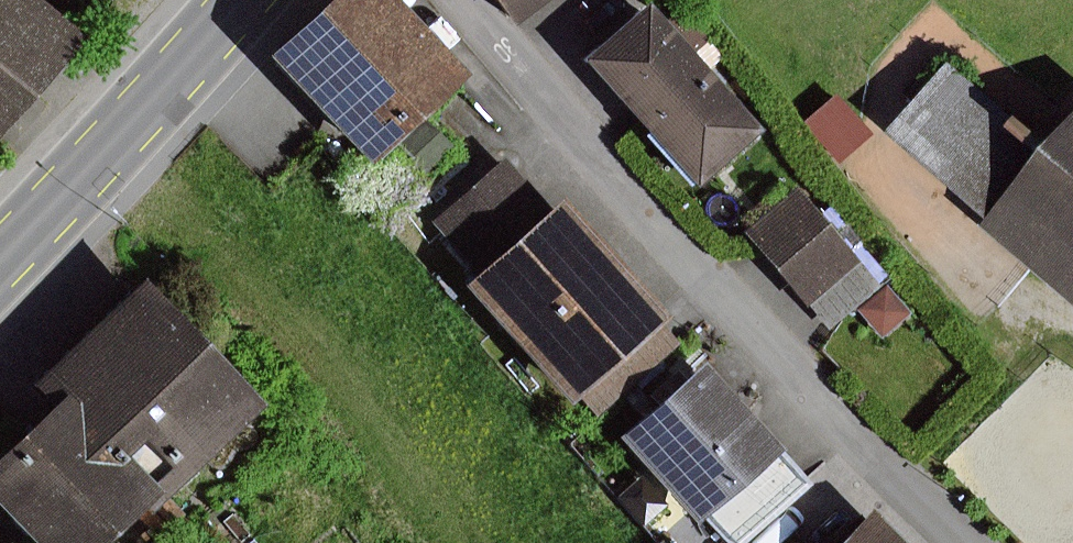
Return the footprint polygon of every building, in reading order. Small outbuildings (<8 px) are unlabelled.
[(118,0),(0,0),(0,135),(118,0)] [(404,0),(334,0),(271,57),(374,169),(474,77),(404,0)] [(519,17),(542,0),(506,0),(519,17)] [(767,131),(652,1),(585,60),(700,189),(767,131)] [(1070,144),(1038,116),(1030,126),(959,65),(901,132),(1000,217),(993,225),(1072,295),(1072,140),(1070,144)] [(454,146),(430,121),(398,152),(423,177),(454,146)] [(481,274),(468,285),(575,406),(582,400),(598,418),(683,343),(666,324),(674,317),(569,198),(556,209),(509,157),(435,222),(481,274)] [(883,286),(800,187),(747,231),(830,329),(883,286)] [(145,509),(152,517),(270,407),(151,280),(32,391),(52,412),(0,461),(0,502),(38,542),(109,542),(145,509)] [(915,315),(888,285),(859,311),(886,340),(915,315)] [(623,437),(699,525),(708,517),(731,542),(748,542),(815,485),(785,451),(788,449),(749,405),(763,394),(753,383),(740,395),(710,361),(623,437)] [(620,496),(646,526),(669,505),(644,476),(620,496)] [(885,506),(844,542),(918,542),(885,506)]
